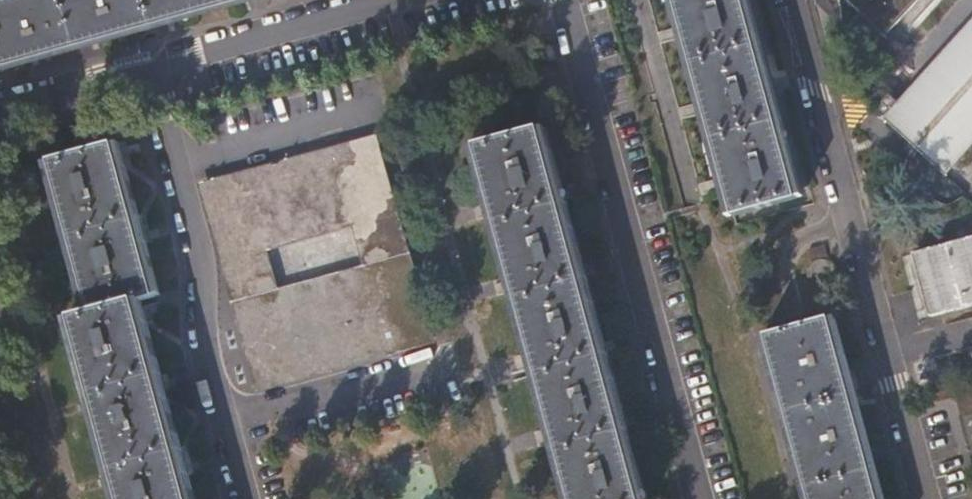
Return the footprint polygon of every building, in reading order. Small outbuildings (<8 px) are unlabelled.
[(143,28),(145,37),(157,34),(155,25),(153,18),(218,0),(0,0),(0,56),(1,60),(140,21),(143,28)] [(744,0),(675,0),(734,215),(797,197),(744,0)] [(820,7),(878,60),(895,43),(887,35),(919,0),(819,0),(820,7)] [(888,116),(885,114),(882,116),(948,177),(949,175),(947,172),(971,145),(971,23),(888,116)] [(574,498),(642,498),(540,129),(477,146),(574,498)] [(42,156),(85,315),(64,321),(113,498),(183,498),(129,303),(150,296),(108,145),(65,156),(63,150),(57,132),(37,138),(42,156)] [(228,236),(379,193),(365,144),(213,186),(228,236)] [(252,321),(403,278),(379,193),(228,236),(252,321)] [(913,253),(914,255),(916,255),(933,312),(930,313),(931,316),(971,305),(971,237),(913,253)] [(420,337),(403,278),(252,321),(268,380),(420,337)] [(830,317),(767,334),(810,498),(879,498),(830,317)]
